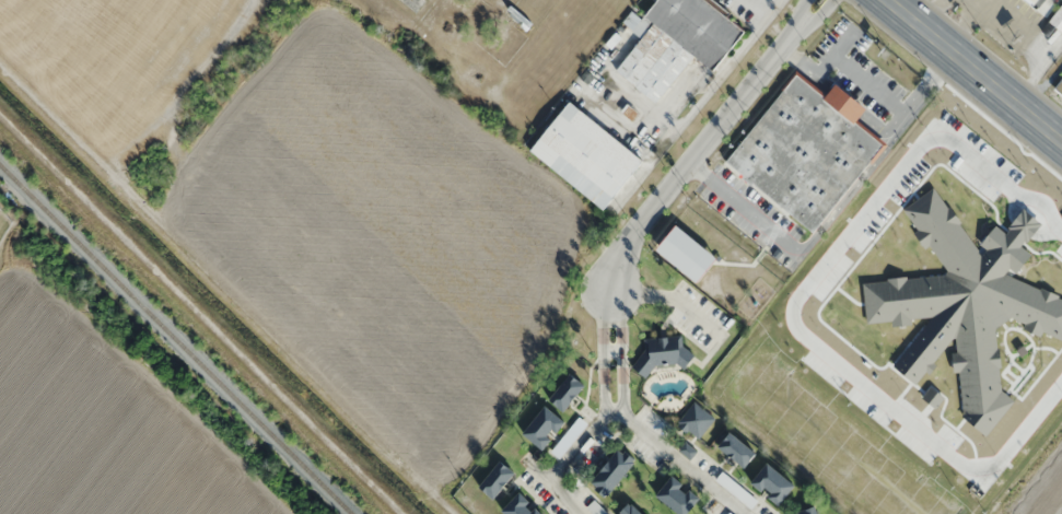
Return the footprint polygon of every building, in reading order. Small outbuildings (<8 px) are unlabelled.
[(655,104),(693,56),(712,71),(745,30),(728,15),(731,13),(714,0),(655,0),(641,17),(631,10),(621,21),(642,37),(615,71),(655,104)] [(1036,9),(1045,0),(1026,0),(1036,9)] [(1049,22),(1061,33),(1061,5),(1049,22)] [(724,162),(795,72),(825,96),(836,83),(865,107),(854,121),(884,144),(814,233),(724,162)] [(643,158),(568,101),(529,152),(604,209),(643,158)] [(640,337),(641,373),(653,372),(653,365),(693,363),(693,349),(684,349),(683,335),(640,337)] [(565,412),(586,384),(571,372),(549,400),(565,412)] [(715,415),(692,401),(677,426),(700,439),(715,415)] [(565,420),(545,404),(523,433),(544,449),(565,420)] [(587,424),(579,417),(551,450),(558,457),(587,424)] [(718,445),(745,467),(757,453),(731,431),(718,445)] [(637,460),(621,447),(591,483),(607,497),(637,460)] [(516,473),(502,460),(479,485),(493,498),(516,473)] [(752,481),(779,505),(796,485),(768,462),(752,481)] [(674,474),(657,493),(680,513),(686,513),(700,498),(674,474)] [(521,491),(502,510),(506,513),(544,513),(521,491)] [(631,502),(620,513),(644,513),(631,502)] [(815,505),(798,513),(819,513),(815,505)]
